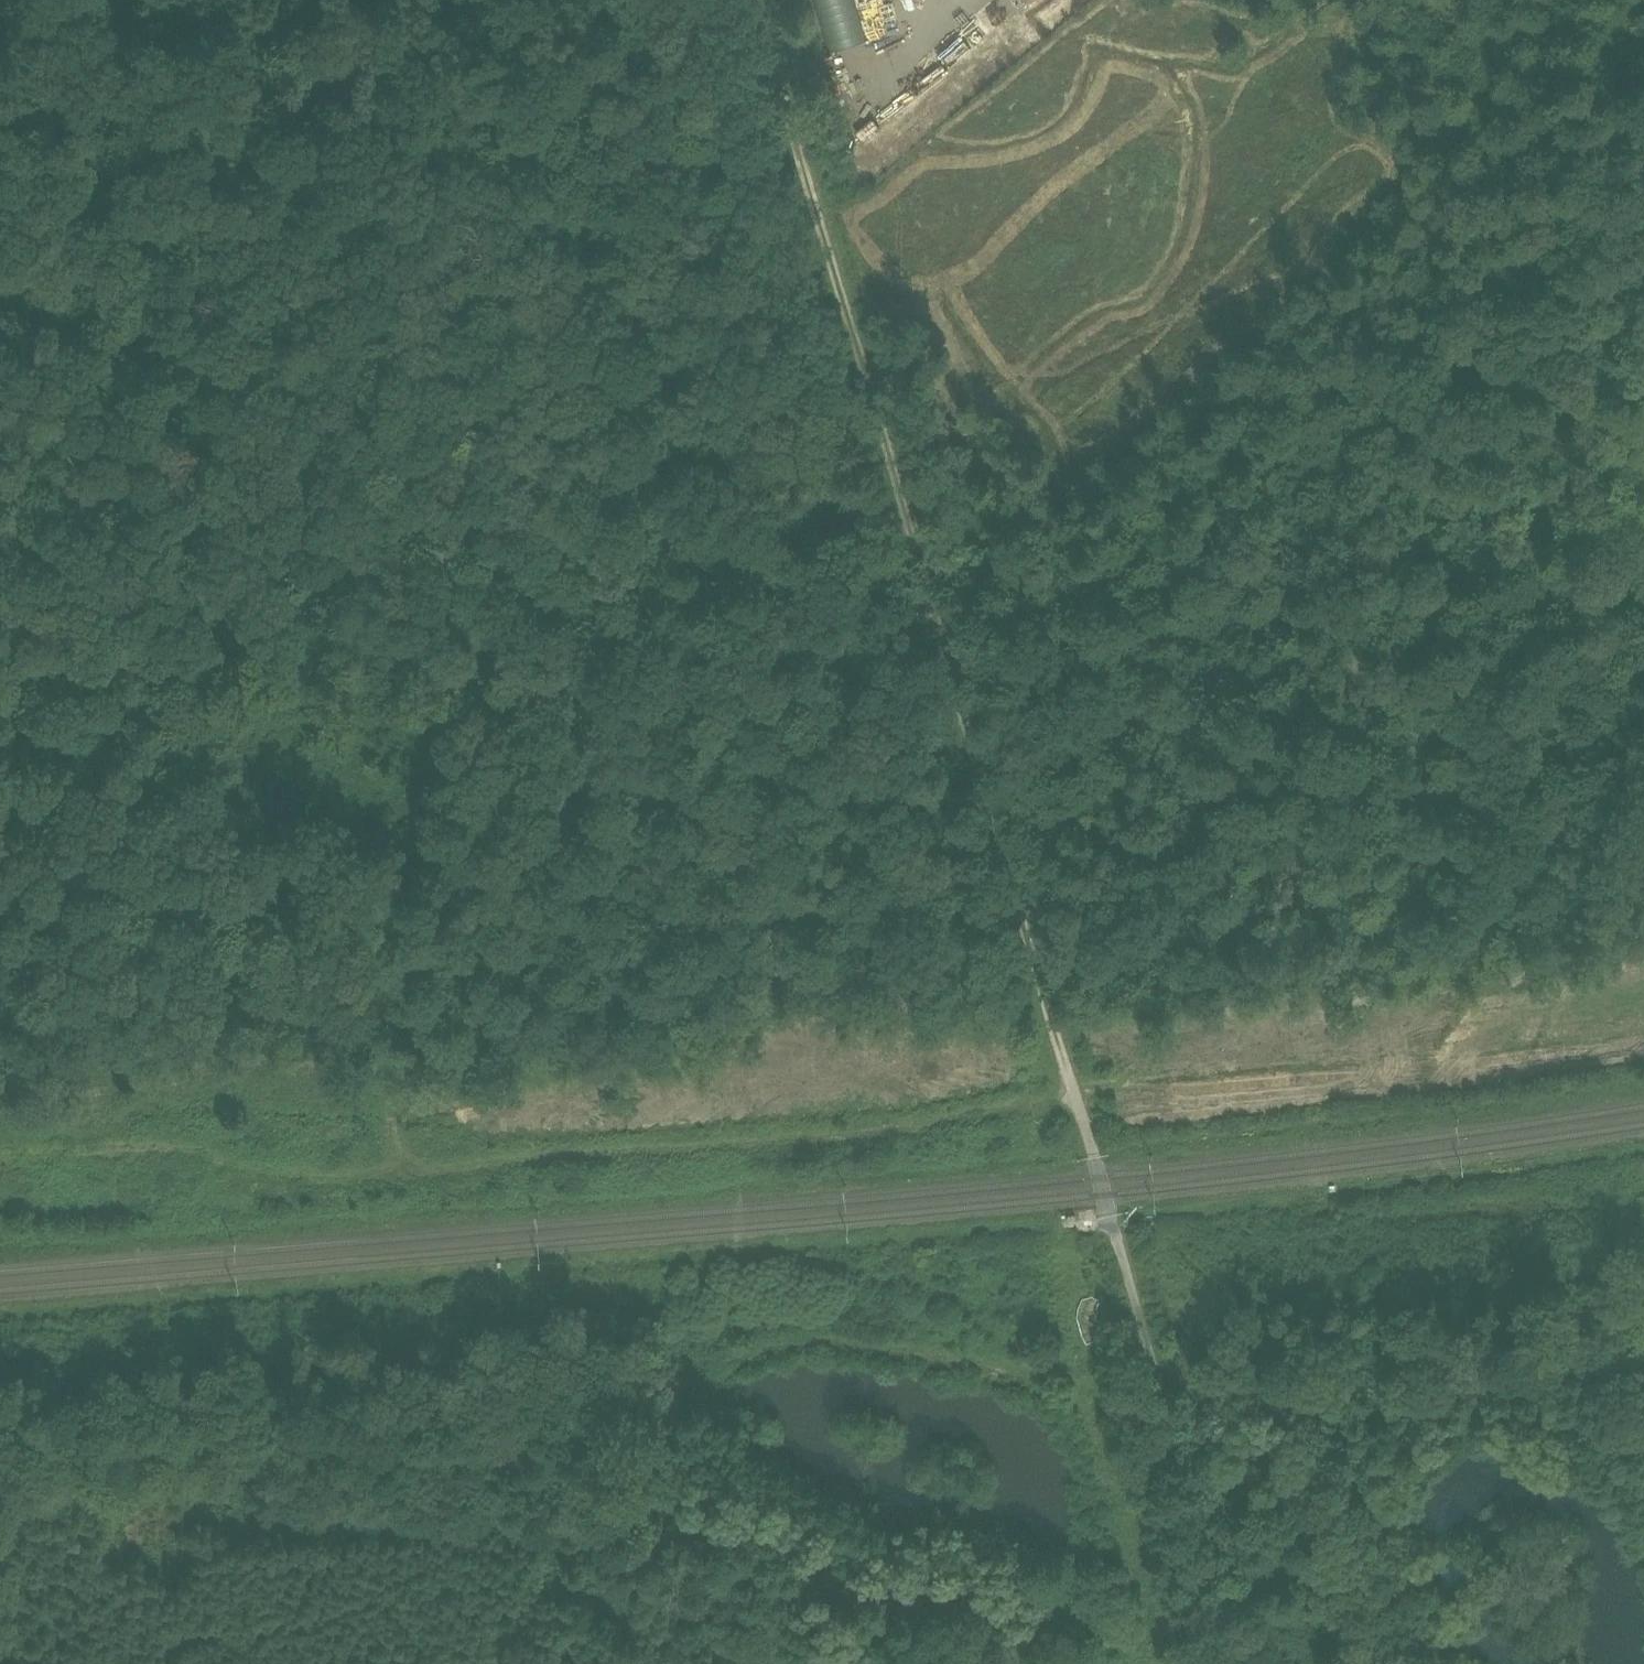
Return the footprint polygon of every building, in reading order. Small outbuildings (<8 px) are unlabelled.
[(811,12),(818,35),(882,14),(877,0),(847,0),(811,12)] [(820,43),(828,67),(893,45),(885,21),(820,43)] [(1119,1538),(1109,1537),(1108,1553),(1118,1554),(1119,1538)]
